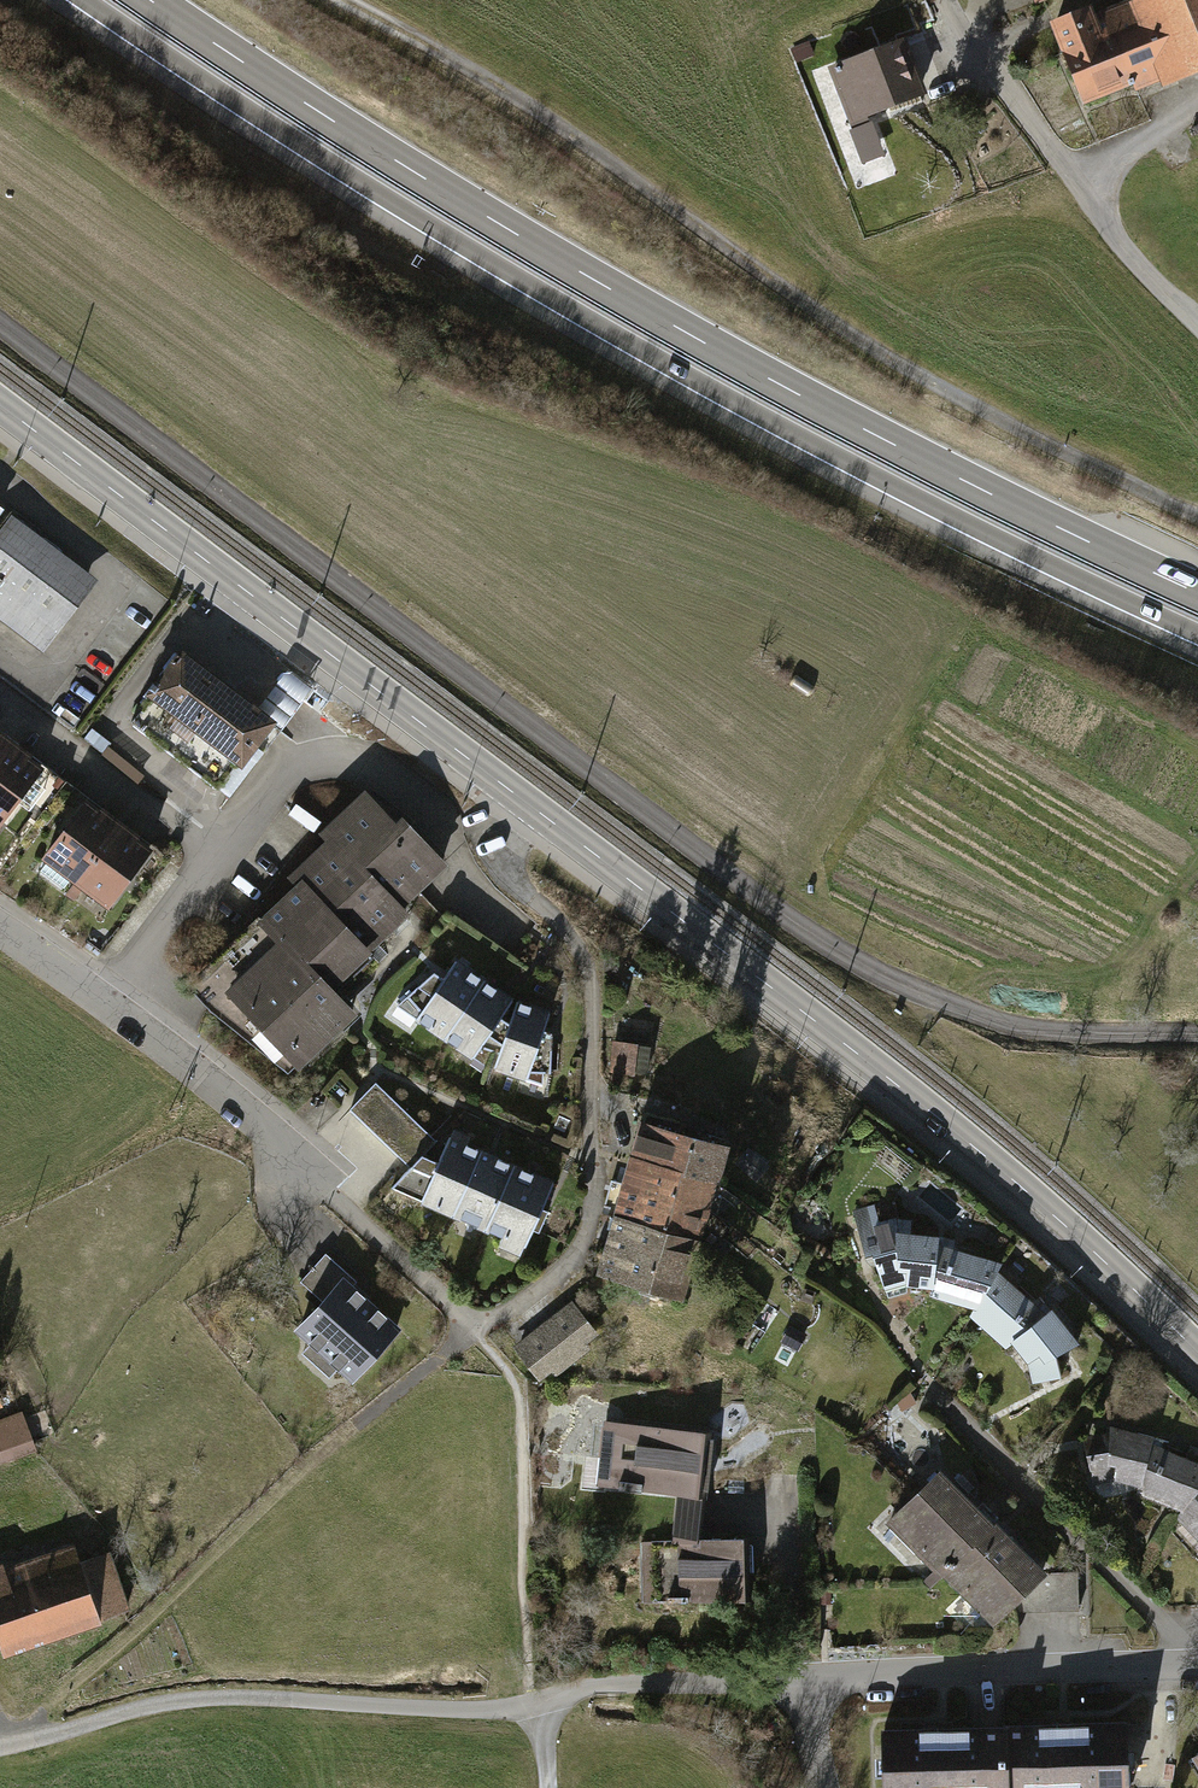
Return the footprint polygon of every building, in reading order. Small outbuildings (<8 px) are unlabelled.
[(1197,71),(1197,0),(1125,0),(1091,14),(1086,2),(1042,20),(1076,105),(1152,74),(1158,87),(1197,71)] [(899,38),(822,67),(844,124),(921,95),(899,38)] [(13,517),(0,534),(0,621),(44,654),(99,581),(13,517)] [(278,722),(182,653),(150,698),(247,766),(278,722)] [(4,831),(50,768),(0,730),(0,828),(4,831)] [(395,823),(364,790),(318,832),(325,839),(286,876),(294,885),(255,920),(277,943),(225,992),(292,1064),(352,1009),(329,984),(368,948),(365,945),(403,909),(397,900),(442,859),(402,816),(395,823)] [(157,851),(89,802),(42,863),(112,913),(157,851)] [(514,995),(456,956),(441,972),(432,967),(395,1005),(472,1058),(490,1031),(500,1040),(507,1016),(502,1013),(514,995)] [(517,995),(507,1016),(500,1040),(492,1067),(527,1079),(531,1069),(552,1070),(552,1031),(544,1027),(550,1007),(517,995)] [(637,1040),(613,1037),(610,1070),(633,1072),(637,1040)] [(349,1106),(412,1164),(423,1152),(436,1138),(374,1079),(349,1106)] [(729,1137),(639,1114),(596,1271),(682,1296),(729,1137)] [(555,1176),(445,1132),(434,1157),(423,1152),(412,1164),(391,1186),(501,1234),(498,1246),(522,1254),(555,1176)] [(875,1203),(853,1209),(866,1252),(872,1250),(885,1289),(908,1282),(931,1283),(930,1293),(974,1306),(969,1314),(1006,1346),(1013,1339),(1028,1358),(1033,1381),(1062,1373),(1056,1350),(1081,1338),(1052,1302),(1045,1308),(998,1268),(1003,1258),(939,1240),(939,1229),(898,1226),(897,1213),(879,1219),(875,1203)] [(405,1332),(356,1288),(359,1284),(327,1254),(301,1283),(325,1304),(296,1335),(357,1388),(405,1332)] [(599,1330),(573,1298),(512,1344),(539,1379),(551,1368),(556,1374),(591,1346),(587,1340),(599,1330)] [(808,1332),(790,1324),(780,1340),(798,1350),(808,1332)] [(40,1449),(29,1410),(0,1418),(0,1461),(40,1449)] [(708,1426),(604,1418),(598,1483),(676,1488),(674,1514),(699,1515),(708,1426)] [(1111,1420),(1109,1429),(1083,1434),(1096,1483),(1119,1478),(1141,1482),(1140,1492),(1182,1508),(1177,1516),(1197,1538),(1197,1457),(1154,1439),(1155,1429),(1111,1420)] [(1047,1562),(939,1466),(888,1523),(996,1618),(1047,1562)] [(673,1536),(643,1539),(645,1601),(749,1595),(746,1530),(698,1534),(699,1515),(674,1514),(673,1536)] [(0,1573),(0,1646),(6,1662),(104,1628),(103,1624),(132,1613),(112,1553),(81,1564),(76,1549),(0,1573)] [(882,1722),(883,1787),(1130,1787),(1128,1712),(882,1722)]
